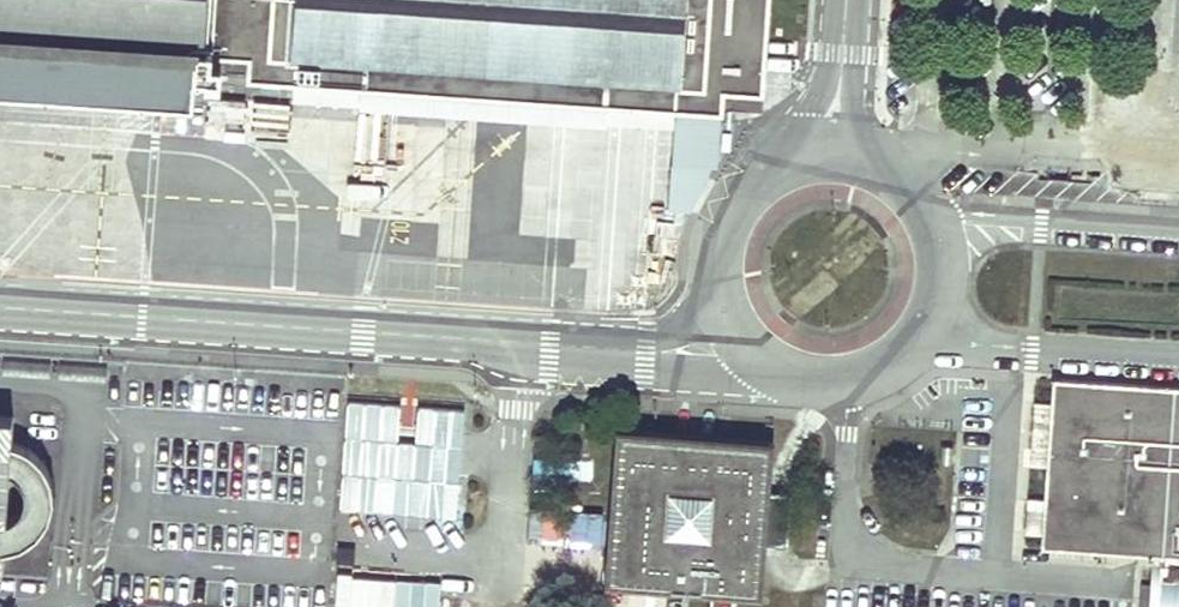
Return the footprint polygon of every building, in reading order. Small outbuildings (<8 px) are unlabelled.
[(209,34),(210,0),(0,0),(0,20),(209,34)] [(684,0),(210,0),(209,34),(246,40),(242,63),(676,94),(684,0)] [(764,0),(684,0),(676,94),(715,97),(717,71),(758,76),(764,0)] [(1053,379),(1051,405),(1034,404),(1029,467),(1046,468),(1044,502),(1027,500),(1024,535),(1042,536),(1041,549),(1160,558),(1158,588),(1139,587),(1138,606),(1178,606),(1178,388),(1053,379)] [(617,430),(606,582),(711,590),(710,606),(731,606),(733,591),(759,593),(762,545),(788,546),(792,495),(766,494),(770,441),(617,430)]
